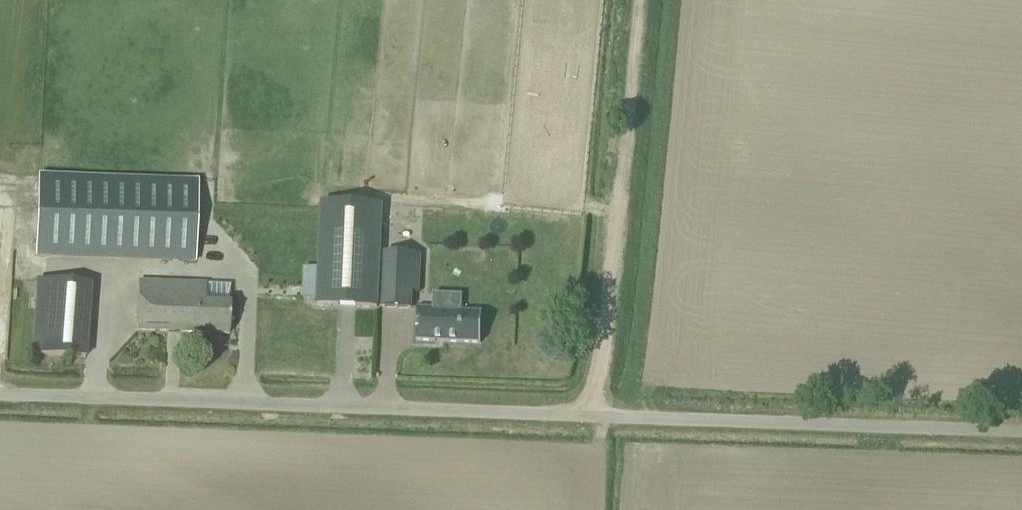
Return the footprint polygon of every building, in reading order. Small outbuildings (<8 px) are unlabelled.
[(195,264),(198,180),(38,174),(35,258),(195,264)] [(379,203),(322,200),(317,303),(375,306),(379,203)] [(411,293),(419,293),(420,254),(382,253),(380,307),(411,308),(411,293)] [(36,279),(31,354),(85,358),(90,284),(36,279)] [(136,331),(229,334),(230,300),(203,299),(203,283),(138,280),(136,331)] [(415,341),(480,344),(481,313),(461,312),(461,313),(432,312),(432,309),(416,308),(415,341)]
